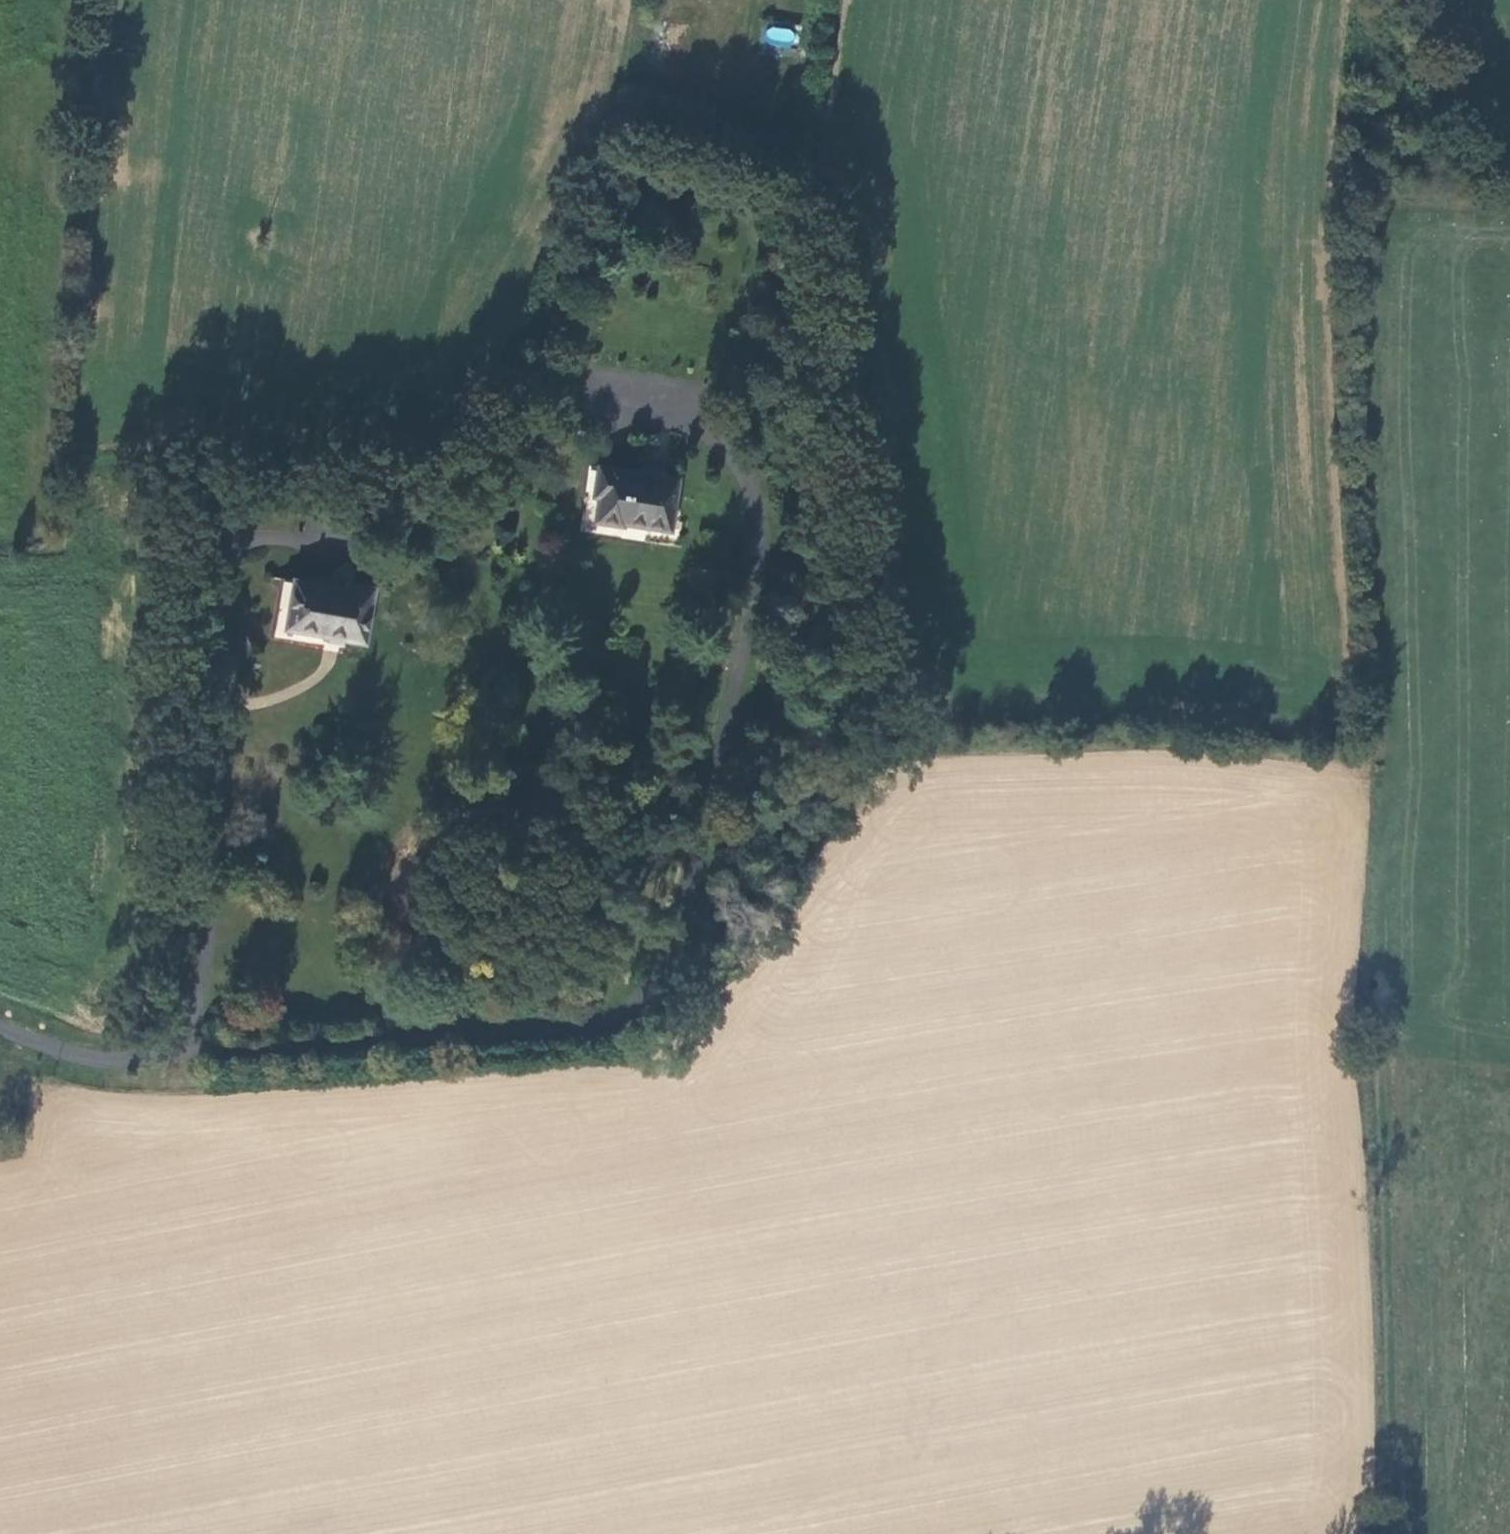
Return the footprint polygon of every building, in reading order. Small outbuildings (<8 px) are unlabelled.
[(763,41),(791,45),(793,30),(766,25),(763,41)] [(670,492),(594,481),(589,508),(596,509),(592,533),(617,536),(618,532),(664,538),(670,492)] [(291,588),(284,634),(360,647),(369,595),(342,590),(341,597),(291,588)]
